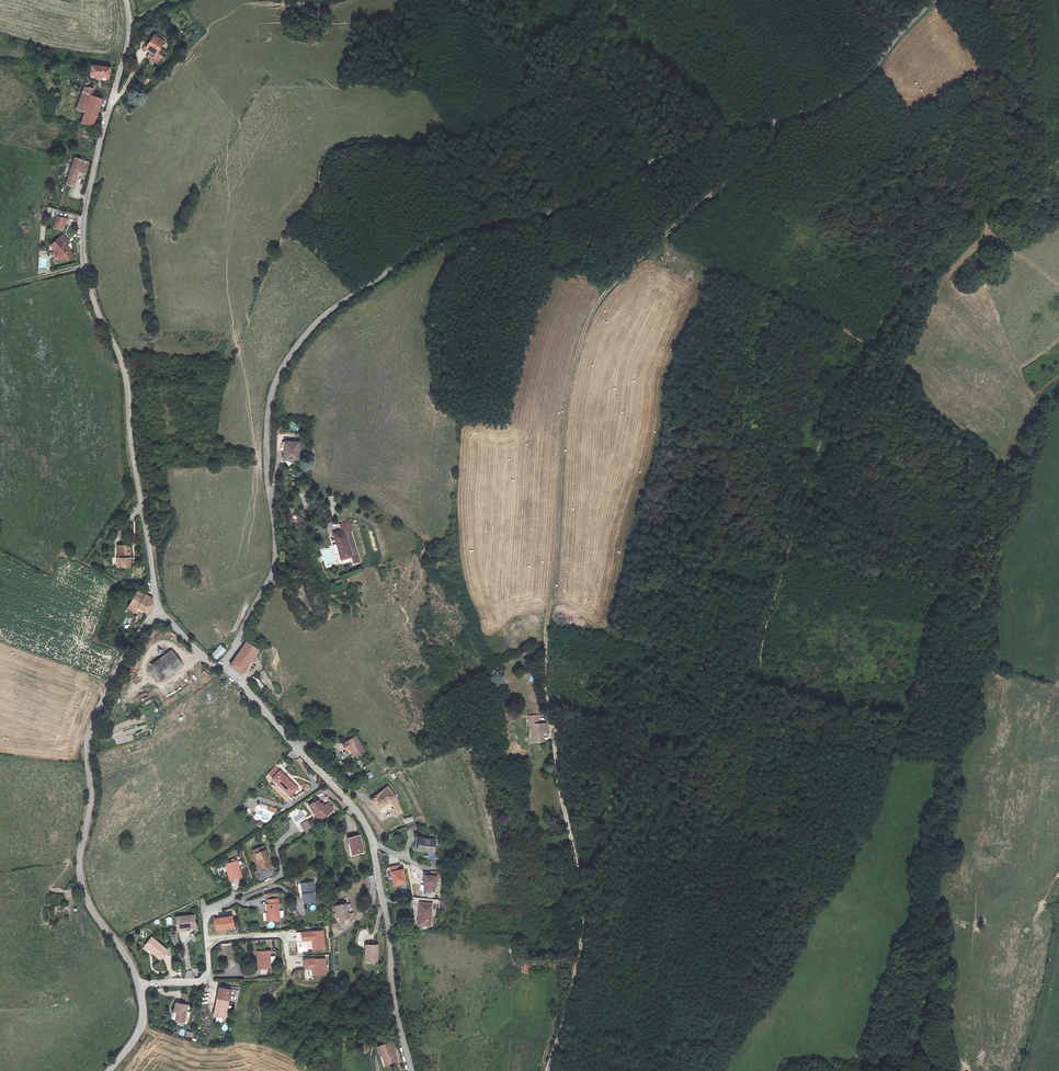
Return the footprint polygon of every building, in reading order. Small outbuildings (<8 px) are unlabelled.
[(165,43),(155,36),(146,49),(156,55),(165,43)] [(91,66),(90,74),(110,76),(111,68),(91,66)] [(84,87),(78,107),(85,109),(82,125),(99,128),(101,121),(95,119),(103,97),(97,94),(95,98),(91,96),(93,89),(84,87)] [(75,158),(67,183),(76,185),(80,172),(86,174),(89,163),(75,158)] [(66,219),(57,217),(54,227),(61,229),(62,224),(64,225),(66,219)] [(62,235),(51,245),(62,258),(68,260),(74,255),(67,246),(70,243),(62,235)] [(285,441),(283,459),(299,461),(300,442),(285,441)] [(333,496),(328,497),(333,516),(338,515),(333,496)] [(354,563),(360,561),(349,521),(340,523),(342,530),(335,533),(334,534),(331,535),(330,537),(335,553),(336,553),(340,552),(342,559),(352,556),(354,563)] [(130,546),(119,546),(119,557),(117,557),(117,566),(130,566),(130,546)] [(136,589),(134,592),(152,603),(153,598),(136,589)] [(148,612),(152,603),(134,592),(132,595),(127,593),(123,603),(138,613),(135,621),(139,622),(145,610),(148,612)] [(122,623),(127,626),(131,618),(127,615),(122,623)] [(230,667),(237,672),(243,674),(258,649),(245,641),(230,667)] [(213,654),(217,659),(226,649),(221,645),(213,654)] [(181,666),(171,652),(151,666),(161,680),(181,666)] [(153,681),(156,679),(151,672),(148,674),(153,681)] [(529,717),(530,725),(540,724),(539,715),(529,717)] [(530,725),(532,743),(544,742),(543,732),(548,732),(547,723),(540,724),(530,725)] [(355,737),(343,744),(346,750),(348,749),(353,757),(364,751),(355,737)] [(275,766),(268,774),(291,795),(298,788),(275,766)] [(397,815),(402,813),(395,797),(388,787),(371,801),(380,810),(391,801),(397,815)] [(319,800),(309,807),(319,820),(334,810),(329,803),(324,806),(319,800)] [(300,824),(307,834),(314,829),(307,820),(300,824)] [(360,836),(348,839),(352,855),(364,852),(360,836)] [(416,851),(435,853),(437,841),(418,838),(416,851)] [(259,870),(266,867),(267,870),(272,868),(264,846),(253,850),(255,854),(253,855),(259,870)] [(433,862),(442,864),(443,855),(435,853),(433,862)] [(237,861),(225,865),(231,881),(242,877),(237,861)] [(394,886),(406,884),(403,870),(399,871),(398,866),(389,868),(390,872),(387,873),(388,878),(393,877),(394,886)] [(423,885),(425,885),(424,891),(435,892),(436,877),(440,878),(440,873),(430,872),(430,876),(424,875),(423,885)] [(314,882),(303,883),(304,894),(302,894),(304,904),(315,902),(313,893),(315,892),(314,882)] [(267,921),(280,919),(278,899),(268,900),(268,904),(267,904),(268,913),(266,913),(267,921)] [(420,903),(418,925),(431,927),(433,904),(420,903)] [(347,904),(336,906),(337,917),(340,917),(340,921),(351,919),(350,915),(349,915),(347,904)] [(195,916),(177,917),(178,931),(187,930),(186,928),(196,927),(195,916)] [(216,919),(218,931),(234,928),(232,916),(216,919)] [(325,949),(323,931),(302,933),(302,941),(313,941),(313,950),(325,949)] [(168,951),(152,938),(145,947),(161,960),(168,951)] [(378,945),(366,945),(365,963),(377,963),(378,945)] [(258,951),(259,969),(270,968),(270,951),(258,951)] [(326,975),(325,959),(304,960),(305,969),(314,969),(314,976),(326,975)] [(239,991),(220,987),(214,1016),(224,1018),(225,1010),(227,1011),(229,1000),(237,1002),(239,991)] [(187,1006),(176,1004),(174,1012),(177,1013),(175,1021),(184,1023),(187,1006)] [(391,1043),(378,1048),(381,1057),(384,1056),(387,1065),(397,1062),(391,1043)]
